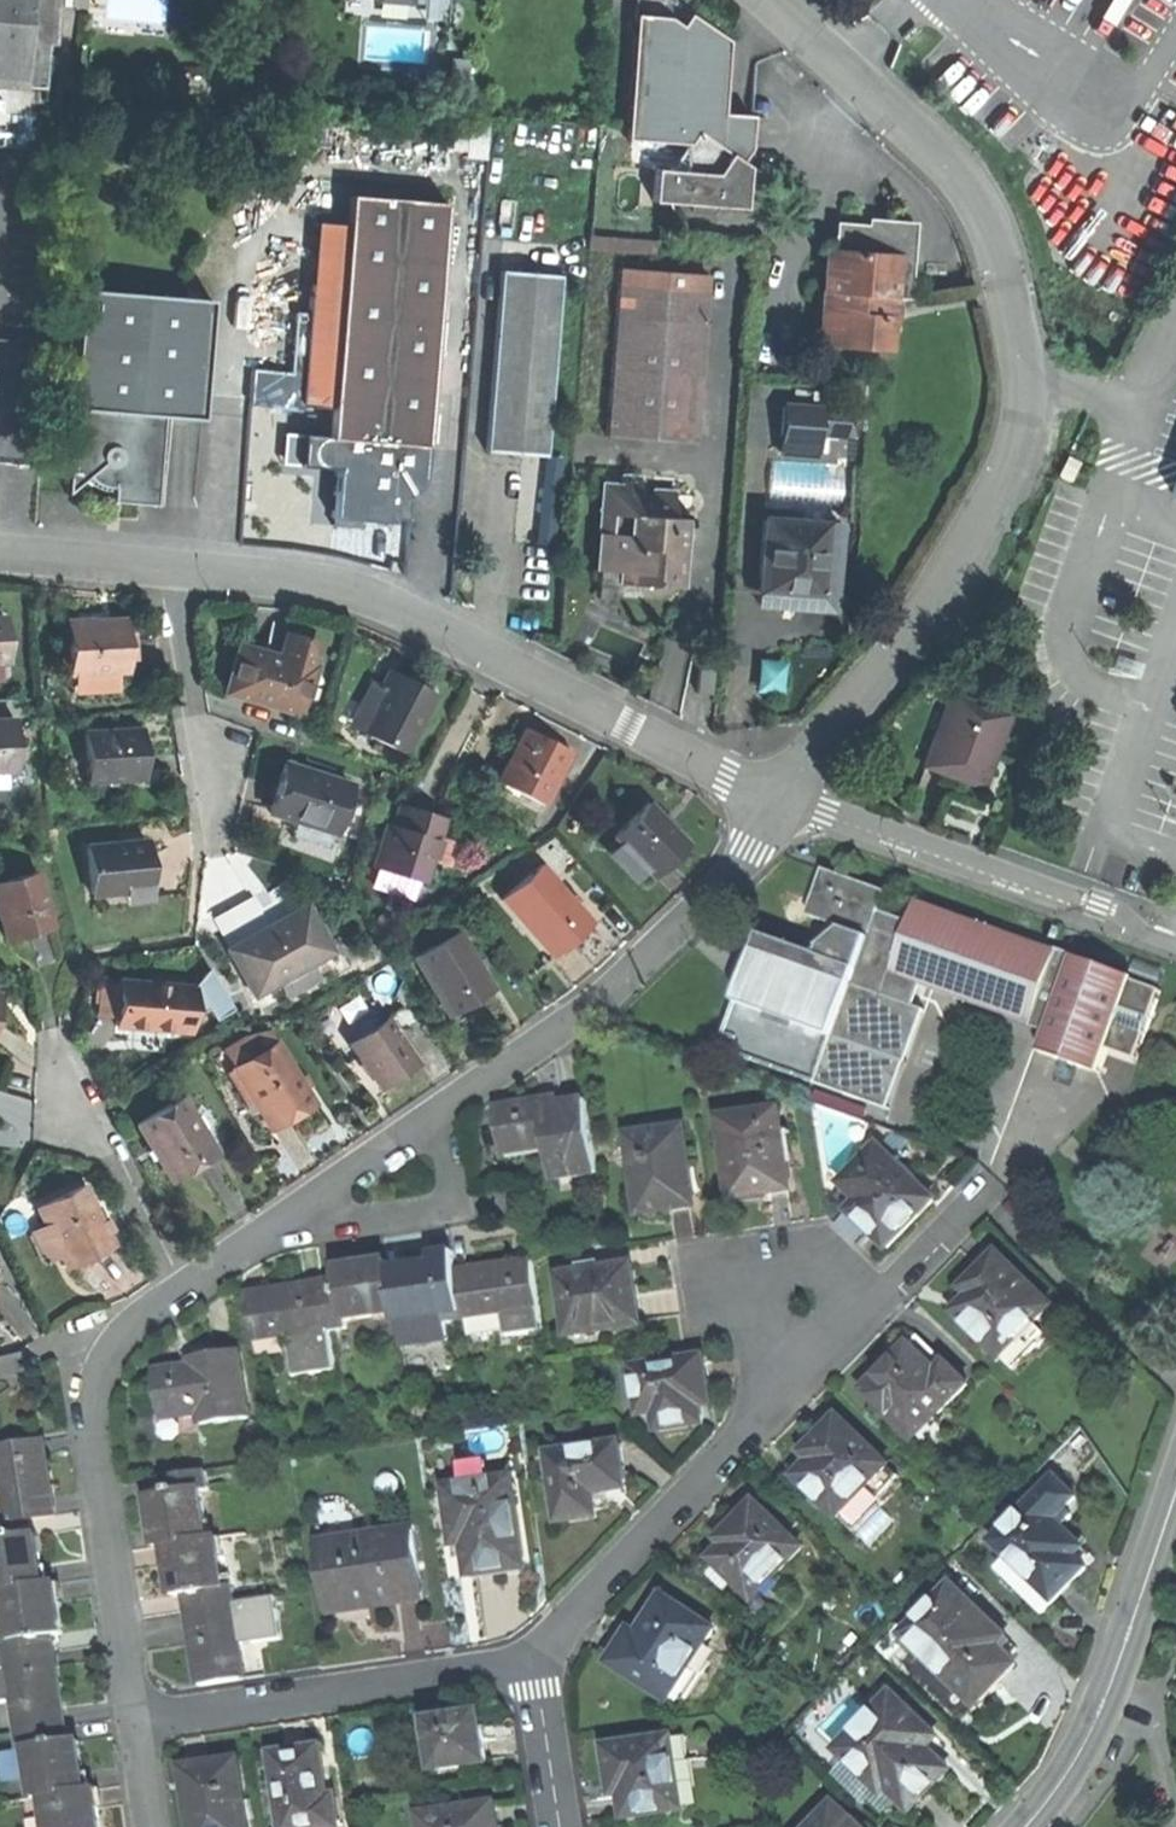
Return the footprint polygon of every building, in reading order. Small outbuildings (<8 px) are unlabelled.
[(21,89),(28,0),(0,0),(0,88),(21,89)] [(21,89),(42,91),(49,0),(28,0),(21,89)] [(649,204),(742,208),(747,166),(740,161),(748,151),(750,115),(723,112),(728,41),(689,15),(679,26),(668,18),(633,14),(633,23),(639,31),(631,37),(624,141),(686,143),(667,170),(652,171),(649,204)] [(294,313),(288,404),(331,407),(328,438),(316,437),(311,441),(308,447),(308,458),(311,464),(318,468),(335,470),(331,524),(352,525),(373,527),(374,521),(389,522),(391,496),(404,497),(415,490),(424,473),(442,203),(351,196),(349,225),(345,286),(313,284),(311,314),(294,313)] [(824,251),(819,342),(888,346),(891,295),(907,296),(911,220),(880,219),(879,225),(854,224),(832,223),(831,252),(824,251)] [(317,223),(313,284),(345,286),(349,225),(317,223)] [(516,454),(545,456),(559,276),(500,271),(485,451),(516,454)] [(615,286),(613,315),(632,316),(635,287),(615,286)] [(635,287),(632,316),(704,321),(706,292),(635,287)] [(209,299),(78,289),(68,407),(73,407),(66,494),(83,477),(94,488),(110,489),(110,500),(133,501),(154,503),(161,415),(199,418),(209,299)] [(605,435),(695,441),(704,321),(632,316),(613,315),(605,435)] [(780,405),(780,426),(813,427),(813,406),(780,405)] [(843,407),(813,406),(813,427),(843,428),(843,407)] [(779,453),(812,454),(813,427),(780,426),(779,453)] [(1056,474),(1068,482),(1079,462),(1066,455),(1056,474)] [(772,491),(830,494),(831,463),(773,461),(772,491)] [(598,482),(594,569),(619,570),(618,584),(647,585),(647,574),(679,575),(681,518),(671,517),(672,491),(649,490),(649,498),(637,497),(638,476),(619,475),(618,483),(598,482)] [(762,519),(759,592),(790,593),(821,594),(823,522),(762,519)] [(836,522),(823,522),(821,594),(833,595),(836,522)] [(679,586),(679,575),(647,574),(647,585),(664,585),(679,586)] [(122,621),(68,623),(70,673),(76,672),(116,670),(124,670),(122,621)] [(224,694),(299,713),(311,666),(307,665),(308,659),(309,653),(307,647),(304,642),(297,639),(290,639),(285,641),(280,645),(277,651),(275,661),(268,659),(260,657),(261,653),(236,646),(224,694)] [(116,688),(116,670),(76,672),(77,690),(116,688)] [(359,732),(405,753),(433,694),(409,683),(387,672),(381,686),(370,709),(359,732)] [(371,682),(361,704),(370,709),(381,686),(371,682)] [(952,776),(982,787),(1009,711),(960,693),(946,732),(935,728),(921,765),(952,776)] [(350,727),(359,732),(370,709),(361,704),(350,727)] [(16,772),(14,720),(0,721),(0,772),(16,772)] [(496,774),(539,801),(571,751),(548,736),(527,723),(496,774)] [(85,781),(143,778),(141,758),(140,731),(82,734),(85,781)] [(282,795),(276,816),(341,834),(355,785),(290,767),(282,795)] [(614,836),(655,877),(688,843),(666,821),(647,803),(614,836)] [(420,820),(398,814),(395,822),(401,824),(399,830),(385,827),(374,867),(380,869),(418,880),(427,882),(433,861),(440,838),(443,826),(420,820)] [(453,841),(440,838),(433,861),(452,866),(458,847),(453,841)] [(86,850),(91,895),(127,891),(151,888),(148,865),(146,843),(86,850)] [(413,898),(418,880),(380,869),(375,888),(413,898)] [(500,901),(551,956),(567,942),(585,925),(570,909),(564,902),(534,870),(500,901)] [(840,928),(838,932),(869,943),(880,913),(887,893),(852,880),(823,870),(807,916),(840,928)] [(6,941),(27,935),(52,928),(37,873),(0,883),(0,921),(6,941)] [(153,900),(151,888),(127,891),(128,903),(153,900)] [(212,919),(228,948),(268,925),(251,897),(212,919)] [(569,897),(564,902),(570,909),(576,904),(569,897)] [(883,1106),(900,1059),(920,1003),(904,998),(911,981),(1032,1024),(1033,1019),(1049,1024),(1040,1047),(1101,1069),(1112,1040),(1116,1028),(1144,1038),(1160,993),(1131,983),(1133,979),(1072,957),(1070,964),(1055,959),(1057,951),(917,901),(909,924),(880,913),(869,943),(838,932),(823,945),(820,954),(763,934),(749,974),(757,1006),(739,1055),(883,1106)] [(228,948),(227,949),(253,996),(278,982),(285,994),(317,976),(310,964),(332,951),(305,904),(272,923),(268,925),(228,948)] [(413,957),(450,1016),(468,1005),(493,989),(456,930),(413,957)] [(208,968),(195,986),(193,1015),(208,1008),(215,1020),(233,1010),(208,968)] [(102,1014),(121,1015),(123,981),(104,980),(102,1014)] [(146,1027),(192,1031),(193,1015),(195,986),(123,981),(121,1015),(120,1025),(146,1027)] [(348,1042),(378,1087),(396,1074),(415,1061),(385,1017),(348,1042)] [(1139,1050),(1144,1038),(1116,1028),(1112,1040),(1139,1050)] [(231,1068),(270,1129),(292,1114),(314,1100),(275,1040),(231,1068)] [(154,1152),(171,1180),(215,1153),(181,1097),(137,1124),(154,1152)] [(501,1130),(504,1151),(548,1145),(552,1176),(598,1169),(587,1099),(545,1105),(544,1098),(497,1105),(501,1130)] [(763,1191),(792,1186),(779,1106),(719,1115),(732,1196),(763,1191)] [(669,1207),(695,1202),(683,1125),(629,1134),(632,1149),(628,1150),(634,1188),(638,1187),(642,1211),(669,1207)] [(872,1231),(888,1246),(934,1197),(913,1178),(910,1181),(895,1167),(897,1165),(875,1145),(840,1182),(859,1200),(850,1210),(872,1231)] [(66,1270),(113,1246),(97,1215),(82,1186),(35,1210),(66,1270)] [(859,1244),(872,1231),(850,1210),(829,1214),(844,1229),(859,1244)] [(431,1252),(432,1263),(440,1262),(441,1274),(458,1271),(454,1249),(431,1252)] [(972,1294),(956,1312),(1002,1356),(1036,1321),(1054,1303),(1000,1251),(980,1271),(964,1287),(972,1294)] [(338,1281),(325,1283),(332,1332),(348,1329),(347,1320),(396,1313),(390,1269),(388,1260),(360,1264),(336,1267),(338,1281)] [(494,1266),(458,1271),(464,1317),(502,1311),(506,1336),(544,1330),(534,1260),(494,1266)] [(605,1326),(641,1321),(636,1291),(632,1261),(558,1272),(567,1332),(605,1326)] [(418,1265),(390,1269),(396,1313),(397,1321),(445,1314),(446,1320),(464,1317),(458,1271),(441,1274),(440,1262),(432,1263),(418,1265)] [(248,1294),(254,1338),(288,1333),(295,1377),(338,1371),(332,1332),(325,1283),(289,1288),(248,1294)] [(449,1340),(446,1320),(445,1314),(397,1321),(401,1347),(449,1340)] [(1046,1330),(1036,1321),(1002,1356),(1015,1369),(1041,1343),(1037,1339),(1046,1330)] [(608,1343),(605,1326),(567,1332),(570,1348),(608,1343)] [(865,1392),(914,1440),(968,1386),(919,1338),(890,1367),(865,1392)] [(192,1366),(154,1372),(161,1417),(202,1410),(204,1425),(248,1418),(238,1350),(210,1354),(212,1363),(192,1366)] [(191,1357),(192,1366),(212,1363),(210,1354),(200,1356),(191,1357)] [(702,1354),(632,1365),(640,1412),(657,1409),(660,1427),(704,1420),(701,1403),(710,1401),(707,1380),(702,1354)] [(205,1432),(204,1425),(202,1410),(161,1417),(153,1418),(156,1439),(205,1432)] [(817,1457),(798,1476),(839,1516),(870,1484),(890,1464),(840,1415),(821,1434),(808,1448),(817,1457)] [(12,1522),(25,1520),(56,1516),(51,1480),(46,1440),(0,1447),(0,1493),(8,1492),(12,1522)] [(621,1442),(559,1451),(563,1475),(554,1476),(562,1521),(579,1518),(599,1515),(595,1493),(628,1488),(621,1442)] [(546,1478),(554,1476),(563,1475),(559,1451),(558,1443),(541,1446),(546,1478)] [(900,1475),(890,1464),(870,1484),(881,1494),(900,1475)] [(159,1546),(169,1544),(209,1538),(202,1491),(210,1489),(207,1470),(159,1477),(162,1496),(152,1497),(155,1520),(159,1546)] [(501,1570),(527,1566),(514,1476),(448,1486),(455,1533),(466,1531),(468,1544),(472,1575),(501,1570)] [(1036,1582),(1055,1601),(1073,1583),(1087,1569),(1075,1557),(1083,1548),(1062,1528),(1073,1517),(1066,1509),(1076,1498),(1057,1480),(996,1543),(1014,1560),(1012,1563),(1034,1585),(1036,1582)] [(886,1499),(881,1494),(870,1484),(839,1516),(854,1531),(886,1499)] [(738,1579),(756,1597),(804,1548),(757,1502),(740,1519),(746,1525),(726,1545),(715,1557),(721,1563),(738,1579)] [(720,1539),(726,1545),(746,1525),(740,1519),(729,1530),(720,1539)] [(6,1590),(47,1584),(43,1556),(40,1534),(27,1536),(25,1520),(12,1522),(0,1523),(0,1591),(6,1590)] [(396,1600),(424,1596),(414,1529),(348,1539),(349,1549),(326,1553),(334,1603),(369,1597),(370,1604),(396,1600)] [(457,1545),(468,1544),(466,1531),(455,1533),(457,1545)] [(188,1593),(190,1610),(237,1603),(235,1587),(225,1589),(217,1537),(209,1538),(169,1544),(174,1573),(177,1594),(188,1593)] [(728,1589),(738,1579),(721,1563),(711,1573),(728,1589)] [(7,1644),(9,1659),(56,1652),(54,1635),(65,1633),(61,1609),(58,1583),(47,1584),(6,1590),(14,1643),(7,1644)] [(904,1637),(976,1707),(997,1684),(1017,1664),(998,1646),(1007,1637),(954,1585),(904,1637)] [(237,1603),(190,1610),(195,1643),(201,1683),(246,1677),(241,1645),(284,1638),(277,1597),(237,1603)] [(614,1663),(670,1701),(695,1665),(718,1631),(668,1598),(649,1627),(636,1645),(629,1640),(614,1663)] [(23,1732),(66,1726),(61,1687),(56,1652),(9,1659),(0,1660),(0,1703),(19,1701),(23,1732)] [(706,1672),(695,1665),(670,1701),(687,1700),(706,1672)] [(899,1797),(912,1809),(931,1789),(951,1769),(929,1747),(921,1740),(932,1729),(893,1692),(840,1747),(861,1768),(865,1764),(899,1797)] [(433,1722),(440,1768),(490,1761),(486,1737),(483,1715),(433,1722)] [(37,1798),(47,1796),(90,1790),(86,1761),(83,1741),(69,1743),(66,1726),(23,1732),(19,1732),(22,1751),(30,1750),(37,1798)] [(940,1736),(932,1729),(921,1740),(929,1747),(940,1736)] [(685,1735),(671,1737),(676,1763),(689,1761),(685,1735)] [(671,1737),(607,1749),(613,1785),(615,1795),(623,1793),(628,1818),(684,1808),(676,1763),(671,1737)] [(0,1749),(0,1752),(4,1793),(18,1791),(14,1748),(0,1749)] [(287,1826),(342,1826),(338,1796),(328,1798),(321,1748),(298,1751),(276,1755),(287,1826)] [(240,1759),(186,1767),(192,1812),(195,1826),(250,1826),(240,1759)] [(889,1808),(899,1797),(865,1764),(861,1768),(851,1778),(882,1808),(889,1808)] [(103,1814),(99,1789),(90,1790),(47,1796),(51,1826),(105,1826),(103,1814)] [(423,1826),(500,1826),(496,1804),(421,1816),(423,1826)] [(835,1804),(813,1826),(858,1826),(835,1804)]
